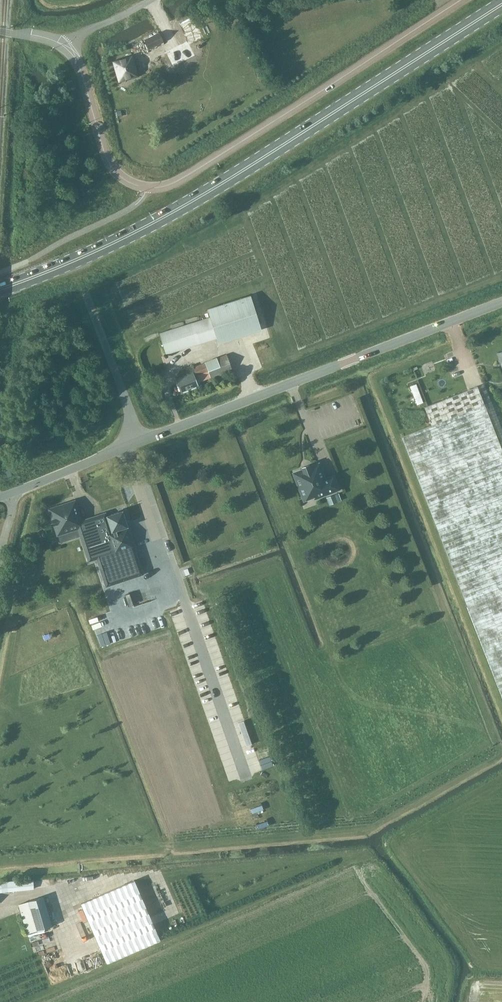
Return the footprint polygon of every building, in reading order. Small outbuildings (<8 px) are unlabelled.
[(172,28),(145,40),(149,49),(176,36),(172,28)] [(112,61),(118,82),(138,76),(132,55),(112,61)] [(261,331),(250,297),(208,310),(211,318),(159,333),(165,354),(217,338),(219,344),(261,331)] [(193,367),(196,375),(207,371),(210,378),(232,370),(226,354),(193,367)] [(196,375),(193,367),(192,365),(180,370),(181,371),(179,372),(180,376),(175,378),(180,392),(197,385),(195,380),(198,378),(196,375)] [(476,387),(424,407),(430,425),(401,437),(465,604),(501,698),(501,452),(493,429),(476,387)] [(302,469),(292,473),(303,501),(314,497),(314,499),(339,490),(333,476),(331,476),(331,477),(326,479),(326,478),(324,479),(318,463),(309,467),(308,465),(307,466),(306,466),(307,466),(308,467),(303,469),(303,468),(303,467),(302,467),(301,468),(302,469)] [(337,502),(334,495),(327,498),(329,505),(337,502)] [(75,499),(48,508),(57,535),(78,528),(90,564),(99,561),(108,589),(145,576),(136,550),(129,529),(124,513),(108,518),(107,515),(83,523),(75,499)] [(134,880),(80,903),(106,963),(160,940),(134,880)] [(2,882),(2,884),(0,884),(0,892),(33,889),(33,881),(17,882),(17,881),(2,882)] [(43,898),(18,905),(27,934),(51,926),(43,898)]
